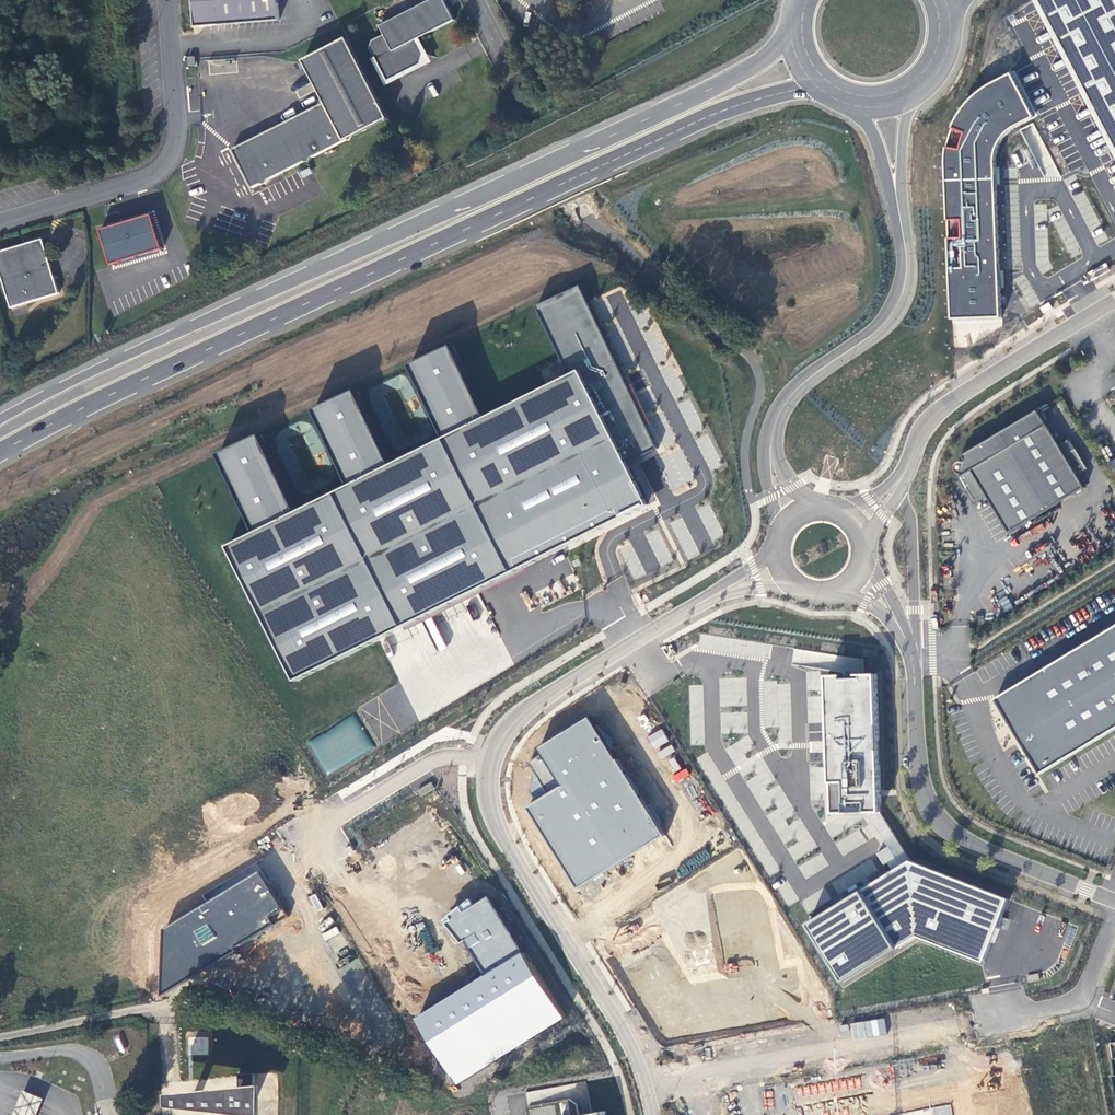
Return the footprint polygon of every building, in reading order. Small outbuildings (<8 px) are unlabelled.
[(196,27),(208,26),(280,20),(278,0),(194,0),(196,27)] [(384,35),(372,41),(369,48),(387,82),(421,65),(425,54),(417,39),(454,20),(444,0),(430,0),(380,26),(384,35)] [(1114,142),(1114,0),(1042,0),(1114,142)] [(355,136),(387,120),(389,119),(348,38),(304,60),(324,100),(325,102),(233,149),(252,188),(260,184),(266,184),(270,179),(304,162),(309,162),(312,158),(345,141),(351,141),(355,136)] [(949,147),(948,156),(953,319),(1003,317),(998,171),(998,156),(1002,143),(1009,134),(1016,128),(1037,117),(1014,73),(990,86),(983,91),(970,103),(960,117),(955,128),(949,147)] [(310,83),(296,90),(300,97),(314,91),(310,83)] [(163,249),(153,215),(102,230),(112,265),(163,249)] [(1061,230),(1055,234),(1063,248),(1069,245),(1061,230)] [(43,239),(0,252),(0,271),(11,308),(59,294),(43,239)] [(229,547),(296,681),(649,504),(628,463),(658,448),(582,285),(537,306),(571,376),(487,418),(454,345),(411,365),(445,439),(392,465),(357,390),(315,410),(350,486),(298,512),(262,434),(219,454),(256,533),(229,547)] [(1067,456),(1039,410),(964,455),(967,460),(966,462),(964,461),(962,461),(960,462),(959,463),(957,465),(957,468),(958,470),(959,471),(961,473),(963,474),(962,478),(976,500),(987,493),(1010,533),(1087,487),(1079,475),(1089,468),(1077,449),(1067,456)] [(996,700),(1041,773),(1114,729),(1114,627),(996,700)] [(829,812),(881,811),(878,672),(864,672),(826,673),(829,812)] [(375,746),(356,714),(307,742),(326,775),(375,746)] [(548,798),(531,808),(575,886),(662,833),(591,723),(540,754),(543,759),(531,767),(548,798)] [(649,735),(653,748),(668,743),(664,730),(649,735)] [(676,783),(690,774),(685,768),(672,776),(676,783)] [(918,935),(985,963),(1010,901),(910,862),(809,926),(843,982),(918,935)] [(235,876),(239,881),(253,873),(249,868),(235,876)] [(256,872),(161,930),(159,995),(234,951),(232,947),(286,916),(256,872)] [(765,900),(755,890),(736,890),(713,893),(728,979),(690,984),(660,936),(618,960),(667,1040),(805,1017),(796,968),(779,970),(765,900)] [(413,1018),(456,1086),(565,1016),(526,953),(522,954),(485,897),(473,905),(468,898),(442,920),(458,943),(465,939),(483,975),(413,1018)] [(336,928),(322,932),(324,939),(338,934),(336,928)] [(866,1022),(869,1036),(886,1033),(883,1019),(866,1022)] [(209,1037),(190,1036),(189,1054),(208,1055),(209,1037)] [(960,1060),(792,1089),(796,1114),(969,1114),(960,1060)] [(183,1097),(182,1110),(229,1114),(276,1114),(276,1088),(255,1090),(255,1074),(240,1074),(239,1091),(183,1097)] [(39,1110),(43,1099),(23,1090),(18,1102),(13,1114),(37,1114),(39,1110)] [(550,1106),(529,1110),(530,1114),(552,1114),(550,1106)]
